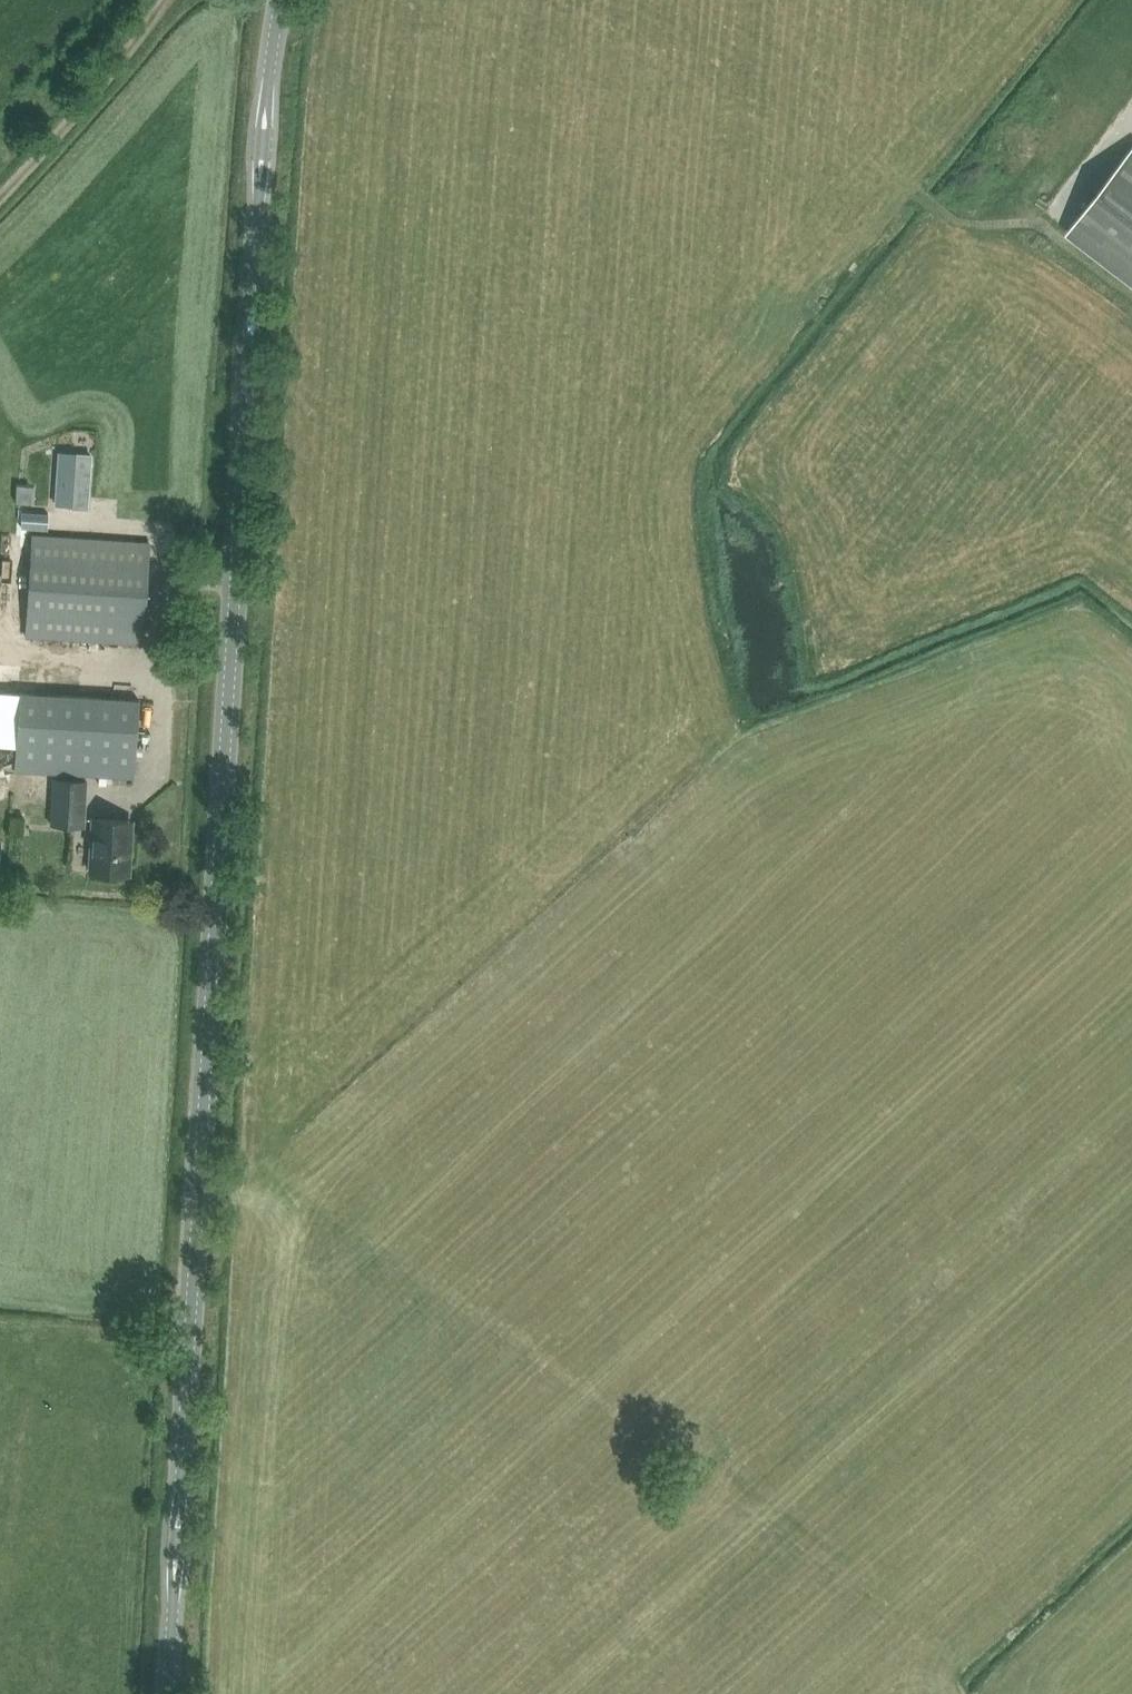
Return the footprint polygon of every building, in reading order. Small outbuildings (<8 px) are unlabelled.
[(1068,233),(1131,283),(1131,150),(1068,233)] [(57,503),(72,504),(72,506),(88,507),(91,454),(60,452),(57,503)] [(48,528),(49,513),(23,511),(22,527),(48,528)] [(150,543),(128,541),(32,535),(25,635),(144,642),(150,543)] [(140,699),(118,698),(21,691),(16,768),(135,776),(140,699)] [(89,780),(54,778),(51,823),(86,825),(89,780)] [(128,820),(106,818),(95,818),(91,871),(128,873),(130,852),(126,851),(128,820)]
